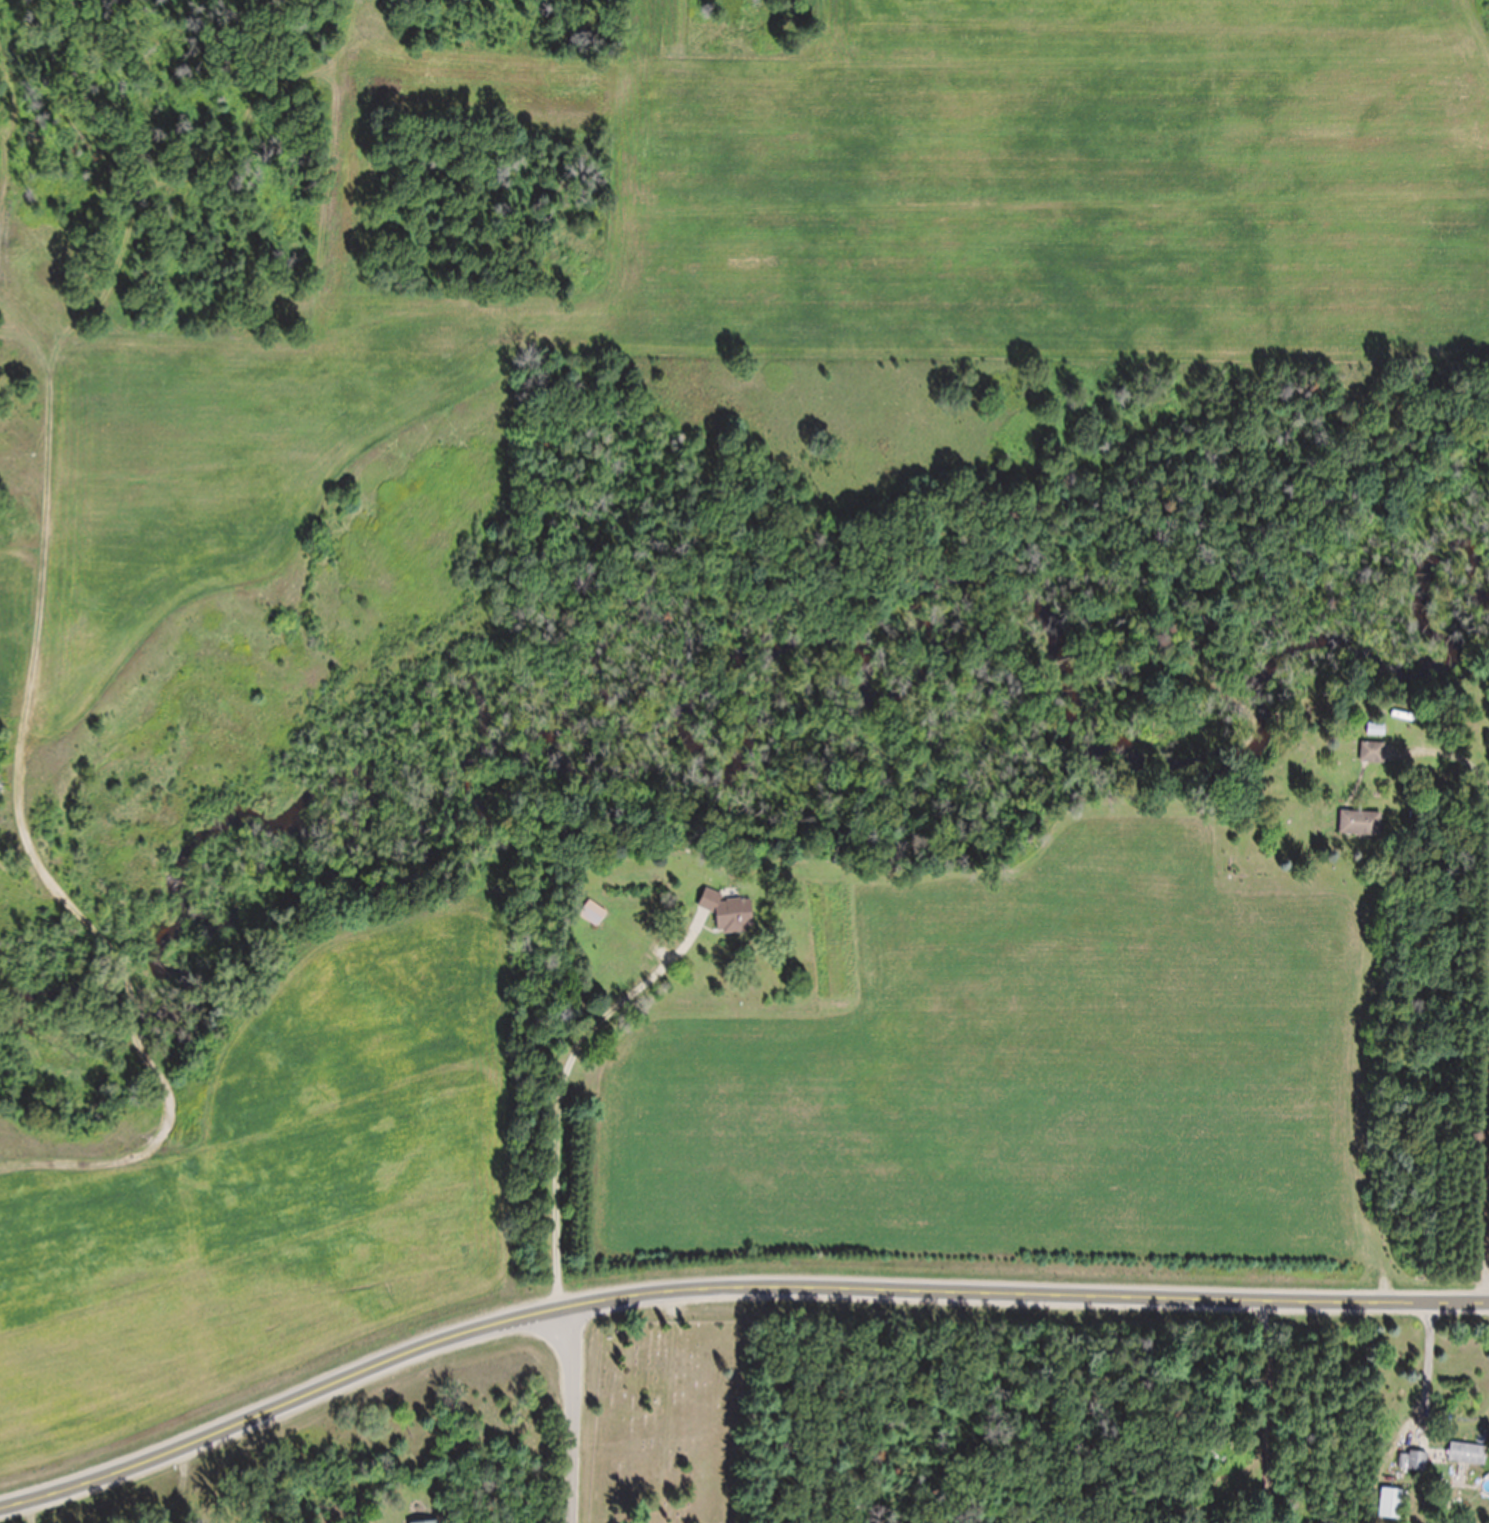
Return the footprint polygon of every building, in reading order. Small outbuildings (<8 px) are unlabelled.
[(1386,747),(1386,735),(1370,735),(1370,747),(1386,747)] [(1362,775),(1386,775),(1386,755),(1362,755),(1362,775)] [(1341,847),(1383,848),(1383,825),(1342,824),(1341,847)] [(705,909),(705,922),(719,921),(720,946),(755,944),(754,908),(705,909)] [(610,924),(592,912),(581,927),(600,940),(610,924)] [(1453,1454),(1451,1473),(1488,1477),(1488,1462),(1488,1458),(1453,1454)] [(1405,1466),(1402,1477),(1427,1484),(1432,1466),(1413,1460),(1411,1468),(1405,1466)] [(1406,1501),(1384,1500),(1383,1522),(1405,1522),(1406,1501)]
